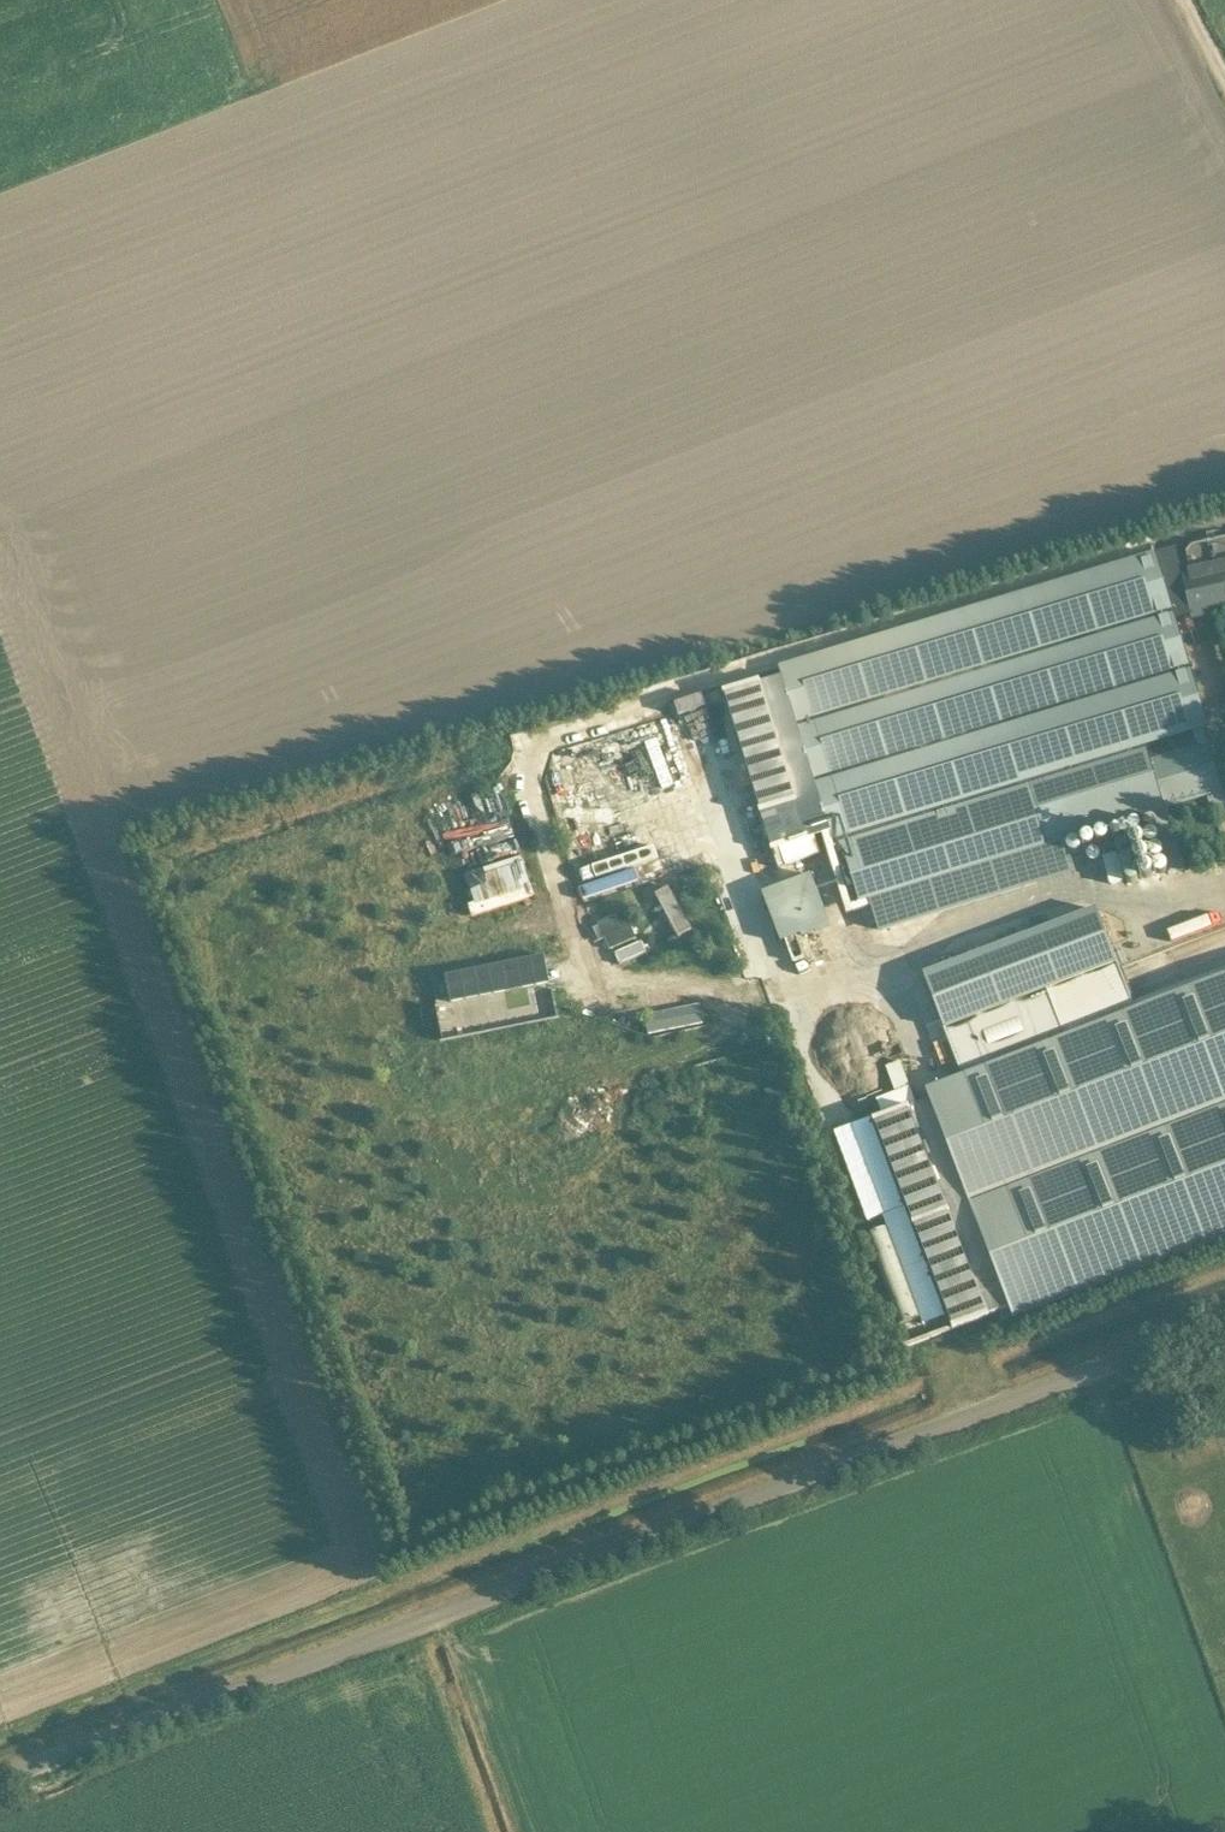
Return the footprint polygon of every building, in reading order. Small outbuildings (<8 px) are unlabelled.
[(1179,547),(1194,615),(1224,609),(1224,537),(1179,547)] [(861,906),(1162,811),(1210,796),(1224,791),(1204,728),(1208,725),(1156,552),(781,666),(783,669),(785,677),(754,685),(726,692),(773,850),(810,839),(829,834),(833,846),(836,844),(840,857),(845,854),(861,906)] [(470,913),(528,896),(516,856),(459,873),(470,913)] [(812,875),(781,886),(800,936),(831,924),(812,875)] [(672,933),(686,926),(665,884),(650,892),(672,933)] [(634,934),(622,909),(594,923),(605,948),(634,934)] [(1013,1317),(1224,1236),(1224,969),(1133,1005),(1118,964),(1110,945),(1097,909),(925,975),(963,1076),(944,1084),(927,1090),(931,1100),(920,1104),(917,1105),(910,1108),(910,1107),(884,1117),(874,1120),(875,1124),(877,1124),(915,1223),(913,1223),(914,1227),(916,1226),(954,1326),(952,1326),(954,1330),(990,1316),(989,1315),(1010,1307),(1013,1317)] [(615,944),(619,960),(643,953),(639,937),(615,944)] [(446,1037),(553,1016),(544,967),(436,988),(446,1037)] [(897,1060),(883,1064),(891,1091),(873,1097),(875,1103),(907,1093),(897,1060)]
